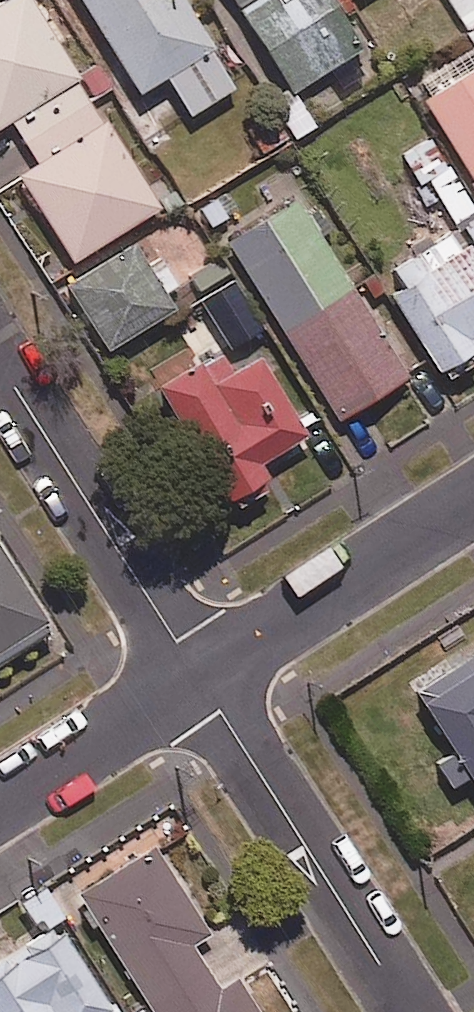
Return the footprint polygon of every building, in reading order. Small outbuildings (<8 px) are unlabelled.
[(33,0),(5,0),(0,3),(0,124),(10,118),(37,163),(21,173),(73,259),(159,207),(33,0)] [(185,0),(81,0),(136,91),(165,74),(189,113),(236,85),(185,0)] [(253,0),(234,0),(239,9),(253,0)] [(239,9),(252,28),(245,32),(286,96),(364,46),(334,0),(253,0),(239,9)] [(473,23),(473,0),(449,0),(466,28),(473,23)] [(414,83),(473,180),(473,46),(414,83)] [(296,91),(274,105),(296,138),(318,124),(296,91)] [(451,163),(428,177),(459,228),(400,263),(410,281),(393,291),(439,368),(473,348),(473,202),(451,163)] [(409,376),(299,198),(229,242),(338,419),(409,376)] [(175,308),(135,243),(69,283),(108,348),(175,308)] [(183,270),(199,293),(229,272),(214,249),(183,270)] [(261,328),(237,281),(202,299),(225,346),(261,328)] [(219,352),(158,390),(227,502),(270,475),(261,462),(309,433),(261,355),(232,373),(219,352)] [(52,626),(0,543),(0,658),(52,626)] [(412,691),(473,784),(473,650),(412,691)] [(157,846),(82,893),(156,1011),(261,1011),(239,977),(220,988),(193,944),(210,933),(157,846)] [(62,928),(0,966),(0,1011),(107,1011),(112,1009),(62,928)]
